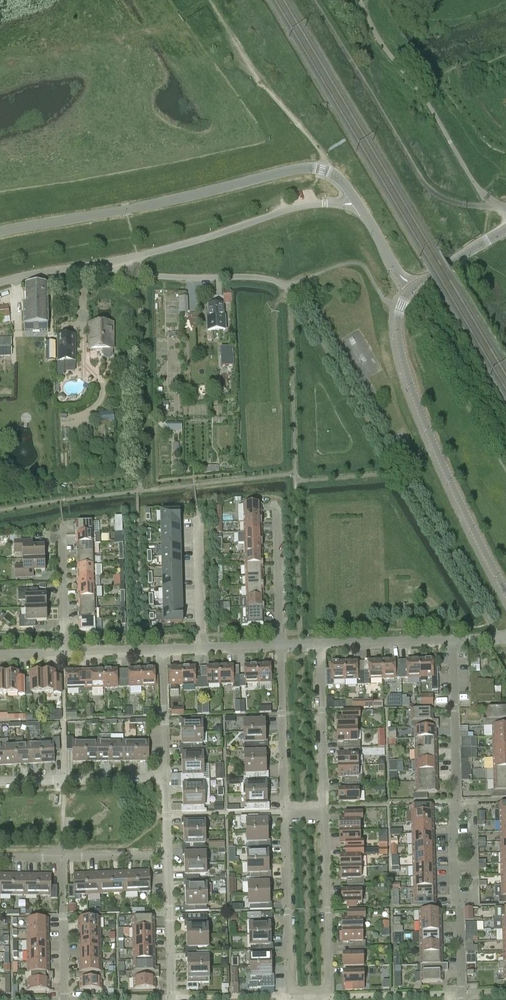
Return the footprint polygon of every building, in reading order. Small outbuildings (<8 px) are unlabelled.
[(26,290),(23,290),(24,331),(24,332),(48,332),(48,321),(47,285),(26,285),(26,290)] [(189,312),(189,295),(179,296),(180,312),(189,312)] [(223,316),(222,305),(208,305),(208,316),(207,316),(208,331),(225,330),(224,316),(223,316)] [(0,307),(0,323),(9,322),(9,306),(0,307)] [(96,335),(89,335),(89,350),(103,349),(103,354),(103,355),(103,356),(104,356),(104,357),(105,358),(106,359),(107,359),(108,359),(109,359),(110,359),(111,358),(112,357),(113,356),(113,355),(113,354),(113,324),(111,324),(110,323),(109,322),(108,321),(107,321),(106,321),(105,320),(104,320),(103,320),(102,321),(101,321),(100,322),(99,322),(99,323),(98,324),(96,324),(96,335)] [(76,335),(57,335),(57,376),(65,375),(65,363),(76,362),(76,335)] [(0,338),(0,359),(12,359),(11,338),(0,338)] [(233,347),(221,348),(221,367),(234,366),(233,347)] [(244,522),(262,522),(261,511),(253,511),(252,504),(243,505),(244,522)] [(180,524),(180,512),(162,512),(162,525),(180,524)] [(76,534),(94,533),(94,522),(76,523),(76,534)] [(262,522),(244,522),(244,533),(262,532),(262,522)] [(180,524),(162,525),(162,536),(180,535),(180,524)] [(262,543),(262,532),(244,533),(244,544),(262,543)] [(94,533),(76,534),(77,545),(95,544),(94,533)] [(180,535),(162,536),(162,546),(180,546),(180,535)] [(23,559),(45,559),(45,546),(29,547),(28,541),(14,541),(15,554),(23,554),(23,559)] [(263,554),(262,543),(244,544),(245,555),(263,554)] [(95,544),(77,545),(77,555),(95,555),(95,544)] [(180,546),(162,546),(163,557),(181,557),(180,546)] [(263,565),(263,554),(245,555),(245,565),(263,565)] [(95,555),(77,555),(77,566),(95,566),(95,555)] [(181,557),(163,557),(163,568),(181,567),(181,557)] [(45,559),(23,559),(23,565),(15,565),(16,578),(30,578),(29,572),(45,571),(45,559)] [(263,576),(263,565),(245,565),(245,576),(263,576)] [(95,566),(77,566),(78,577),(96,576),(95,566)] [(181,567),(163,568),(163,579),(181,578),(181,567)] [(96,587),(96,576),(78,577),(78,588),(96,587)] [(120,576),(119,576),(114,576),(114,587),(120,587),(124,586),(124,576),(120,576)] [(264,587),(263,576),(245,576),(245,587),(264,587)] [(181,578),(163,579),(164,589),(182,589),(181,578)] [(96,598),(96,587),(78,588),(78,599),(96,598)] [(264,597),(264,587),(245,587),(246,598),(264,597)] [(26,608),(47,608),(46,595),(32,596),(32,589),(18,590),(19,601),(26,601),(26,608)] [(182,589),(164,589),(164,600),(182,600),(182,589)] [(264,597),(246,598),(246,609),(264,608),(264,597)] [(97,609),(96,598),(78,599),(79,609),(97,609)] [(182,600),(164,600),(164,611),(182,611),(182,600)] [(47,608),(26,608),(26,616),(19,616),(20,628),(33,628),(33,621),(47,620),(47,608)] [(246,609),(246,610),(240,610),(241,627),(265,626),(264,608),(246,609)] [(97,609),(79,609),(79,620),(97,620),(97,609)] [(182,611),(164,611),(165,624),(183,623),(182,611)] [(97,620),(79,620),(79,631),(97,631),(97,620)] [(481,671),(480,657),(471,658),(472,671),(481,671)] [(420,678),(420,660),(401,661),(401,679),(420,678)] [(435,660),(420,660),(420,678),(421,682),(426,682),(426,678),(431,678),(431,691),(439,690),(438,667),(435,667),(435,660)] [(370,672),(363,672),(364,680),(364,686),(371,685),(370,680),(383,679),(382,661),(369,662),(370,672)] [(401,661),(382,661),(383,679),(401,679),(401,661)] [(357,662),(344,663),(345,681),(364,680),(363,672),(357,672),(357,662)] [(345,681),(344,663),(329,663),(330,670),(326,670),(326,687),(332,687),(332,681),(345,681)] [(258,683),(258,665),(245,666),(245,676),(239,676),(239,684),(240,684),(240,688),(246,687),(246,684),(258,683)] [(273,665),(258,665),(258,683),(271,683),(271,673),(273,673),(273,665)] [(239,684),(239,676),(233,676),(233,666),(220,667),(220,685),(239,684)] [(220,685),(220,667),(207,667),(201,668),(201,678),(202,689),(208,689),(208,685),(220,685)] [(183,686),(182,668),(169,668),(170,686),(183,686)] [(201,678),(196,678),(195,668),(182,668),(183,686),(195,686),(195,689),(202,689),(201,678)] [(129,670),(123,670),(124,688),(142,687),(142,669),(129,670)] [(142,669),(142,687),(156,687),(158,686),(158,677),(155,677),(155,669),(142,669)] [(117,670),(104,671),(105,689),(124,688),(123,670),(117,670)] [(86,693),(86,681),(80,682),(79,671),(66,672),(67,690),(79,689),(79,693),(86,693)] [(105,689),(104,671),(91,671),(92,681),(86,681),(86,693),(93,693),(93,689),(105,689)] [(43,673),(43,692),(54,692),(54,695),(61,695),(61,677),(54,678),(54,672),(43,673)] [(18,673),(6,674),(7,694),(18,693),(18,696),(25,696),(25,679),(18,679),(18,673)] [(43,692),(43,673),(31,673),(31,678),(25,679),(25,696),(32,696),(32,693),(43,692)] [(480,679),(472,680),(473,703),(500,702),(500,695),(493,695),(493,686),(480,686),(480,679)] [(433,695),(421,696),(421,707),(433,706),(433,695)] [(387,700),(387,708),(402,707),(402,704),(402,696),(389,696),(387,700)] [(236,700),(236,713),(246,712),(246,700),(236,700)] [(352,701),(345,701),(346,709),(364,708),(364,700),(352,700),(352,701)] [(487,708),(487,719),(483,719),(483,727),(492,727),(492,726),(505,726),(505,708),(487,708)] [(436,728),(439,728),(438,720),(433,721),(433,710),(411,710),(411,722),(412,722),(412,729),(414,728),(436,728)] [(337,731),(357,730),(357,719),(360,719),(360,712),(342,712),(342,719),(337,719),(337,731)] [(245,732),(264,732),(264,723),(267,723),(267,716),(255,717),(255,721),(244,722),(245,732)] [(183,734),(202,734),(202,720),(204,720),(204,718),(179,719),(179,725),(183,725),(183,734)] [(492,727),(485,727),(486,737),(493,737),(505,737),(505,726),(492,726),(492,727)] [(461,738),(470,738),(470,737),(472,737),(472,727),(460,727),(460,738),(461,738)] [(437,738),(436,728),(414,728),(415,739),(437,738)] [(357,730),(337,731),(338,742),(343,742),(343,748),(361,748),(360,741),(358,741),(357,730)] [(264,732),(245,732),(245,746),(243,747),(243,748),(268,747),(268,741),(264,741),(264,732)] [(202,734),(183,734),(183,743),(180,743),(180,750),(205,749),(205,748),(203,748),(202,734)] [(493,737),(493,748),(505,747),(505,737),(493,737)] [(53,742),(41,742),(42,764),(55,763),(54,751),(60,751),(60,738),(53,738),(53,742)] [(86,762),(86,741),(73,741),(73,738),(67,738),(67,750),(73,750),(73,762),(86,762)] [(437,749),(437,738),(415,739),(415,750),(437,749)] [(470,743),(470,738),(461,738),(462,748),(472,748),(472,742),(470,743)] [(124,740),(111,741),(111,762),(124,762),(124,740)] [(136,762),(136,740),(124,740),(124,762),(136,762)] [(149,740),(136,740),(136,762),(149,762),(149,740)] [(98,741),(86,741),(86,762),(98,762),(98,741)] [(111,762),(111,741),(98,741),(98,762),(111,762)] [(42,764),(41,742),(28,743),(29,765),(42,764)] [(29,765),(28,743),(16,744),(17,765),(29,765)] [(17,765),(16,744),(3,744),(4,766),(17,765)] [(268,747),(243,748),(243,750),(245,750),(246,764),(265,763),(265,754),(268,754),(268,747)] [(493,748),(493,759),(505,758),(505,747),(493,748)] [(361,748),(343,748),(343,755),(338,755),(338,767),(358,766),(358,755),(361,755),(361,748)] [(471,759),(471,748),(461,749),(461,759),(468,759),(471,759)] [(205,749),(180,750),(180,756),(184,756),(184,765),(203,765),(203,758),(205,758),(207,757),(208,756),(208,751),(207,749),(205,749)] [(437,760),(437,749),(415,750),(415,761),(437,760)] [(493,759),(494,769),(505,769),(505,758),(493,759)] [(461,770),(471,770),(471,763),(469,764),(468,759),(461,759),(461,770)] [(438,771),(437,760),(415,761),(416,771),(438,771)] [(265,763),(246,764),(246,778),(244,778),(244,779),(269,779),(269,772),(265,772),(265,763)] [(223,764),(215,764),(216,781),(223,781),(223,764)] [(203,765),(184,765),(184,775),(181,775),(181,781),(206,780),(206,779),(204,779),(203,765)] [(358,777),(358,766),(338,767),(339,778),(344,778),(344,784),(362,784),(361,777),(358,777)] [(494,769),(494,780),(505,780),(505,769),(494,769)] [(471,770),(461,770),(462,781),(469,781),(469,776),(472,776),(471,770)] [(438,771),(416,771),(416,782),(438,782),(438,771)] [(269,779),(244,779),(244,781),(246,781),(246,795),(266,794),(265,785),(269,785),(269,779)] [(206,782),(206,780),(181,781),(181,787),(185,787),(185,796),(204,796),(204,782),(206,782)] [(494,780),(494,791),(492,791),(492,798),(505,797),(505,791),(505,780),(494,780)] [(438,782),(416,782),(416,793),(414,793),(414,800),(428,799),(428,793),(438,793),(438,782)] [(374,784),(374,791),(386,791),(385,783),(374,784)] [(362,784),(344,784),(344,791),(339,791),(339,803),(359,802),(359,791),(362,791),(362,784)] [(266,794),(246,795),(247,809),(245,809),(245,810),(270,810),(269,803),(266,803),(266,794)] [(204,796),(185,796),(185,806),(182,806),(182,812),(207,812),(207,810),(204,810),(204,796)] [(505,821),(505,803),(497,804),(497,811),(500,810),(500,821),(505,821)] [(412,823),(434,823),(434,812),(433,812),(433,805),(409,806),(409,813),(412,813),(412,823)] [(340,832),(360,831),(360,820),(363,820),(362,813),(345,813),(345,820),(340,820),(340,832)] [(248,832),(267,831),(267,822),(270,822),(270,816),(241,817),(241,821),(242,823),(247,823),(248,832)] [(186,834),(205,833),(205,817),(182,818),(182,824),(186,824),(186,834)] [(434,823),(412,823),(412,834),(434,834),(434,823)] [(267,831),(248,832),(248,846),(246,846),(246,848),(271,847),(271,841),(267,841),(267,831)] [(360,831),(340,832),(340,843),(346,843),(346,850),(363,849),(363,842),(360,842),(360,831)] [(205,833),(186,834),(186,843),(183,843),(183,849),(208,849),(208,847),(206,847),(205,833)] [(434,834),(412,834),(413,845),(435,844),(434,834)] [(435,844),(413,845),(413,856),(435,855),(435,844)] [(229,847),(230,862),(237,862),(236,847),(229,847)] [(271,847),(246,848),(246,849),(248,849),(248,863),(268,863),(267,853),(271,853),(271,847)] [(208,850),(208,849),(183,849),(183,856),(186,856),(187,865),(206,864),(206,850),(208,850)] [(363,849),(346,850),(346,856),(341,856),(341,868),(361,867),(361,856),(364,856),(363,849)] [(435,855),(413,856),(413,867),(435,866),(435,855)] [(268,863),(248,863),(249,877),(247,877),(247,879),(255,879),(272,878),(271,872),(268,872),(268,863)] [(206,864),(187,865),(187,874),(183,874),(184,880),(200,880),(200,875),(206,875),(206,864)] [(435,877),(435,866),(413,867),(413,877),(435,877)] [(361,867),(341,868),(341,879),(347,879),(347,886),(364,885),(364,878),(361,878),(361,867)] [(150,870),(137,871),(138,892),(151,892),(150,870)] [(124,871),(112,872),(113,894),(125,893),(124,871)] [(137,871),(124,871),(125,893),(138,892),(137,871)] [(100,894),(99,872),(87,873),(87,895),(100,894)] [(113,894),(112,872),(99,872),(100,894),(113,894)] [(87,895),(87,873),(74,873),(74,886),(68,886),(69,898),(75,898),(75,895),(87,895)] [(1,874),(1,895),(13,896),(13,874),(1,874)] [(26,874),(13,874),(13,896),(26,896),(26,874)] [(26,874),(26,896),(38,896),(38,874),(26,874)] [(52,874),(38,874),(38,896),(51,896),(51,899),(57,899),(57,886),(51,886),(52,874)] [(435,877),(413,877),(414,888),(436,888),(435,877)] [(272,878),(255,879),(255,883),(249,884),(249,894),(268,894),(268,885),(272,885),(272,878)] [(200,880),(184,880),(184,887),(187,887),(187,896),(207,895),(207,885),(200,885),(200,880)] [(364,885),(347,886),(347,892),(342,892),(342,904),(347,904),(347,908),(357,908),(357,904),(362,903),(362,892),(365,892),(364,885)] [(436,888),(414,888),(414,899),(411,899),(412,906),(435,905),(434,899),(436,899),(436,888)] [(269,903),(268,894),(249,894),(249,905),(250,905),(250,910),(272,909),(272,903),(269,903)] [(207,895),(187,896),(188,905),(184,905),(184,912),(209,911),(209,909),(207,909),(207,895)] [(472,908),(465,908),(465,920),(473,920),(473,915),(479,915),(478,908),(472,908)] [(420,922),(442,921),(441,910),(419,911),(420,922)] [(343,931),(363,930),(362,919),(365,919),(365,912),(348,912),(348,919),(343,919),(343,931)] [(250,935),(270,935),(269,926),(273,925),(272,913),(241,914),(241,918),(248,918),(248,921),(250,921),(250,935)] [(189,937),(208,936),(207,915),(185,915),(185,928),(188,928),(189,937)] [(133,928),(155,928),(154,917),(132,917),(133,928)] [(79,929),(101,929),(100,918),(78,918),(79,929)] [(27,930),(49,930),(48,919),(26,919),(27,930)] [(442,921),(420,922),(420,932),(442,932),(442,921)] [(466,931),(477,931),(477,923),(465,923),(466,931)] [(155,939),(155,928),(133,928),(133,939),(155,939)] [(101,929),(79,929),(79,940),(101,940),(101,929)] [(49,930),(27,930),(27,941),(49,941),(49,930)] [(363,941),(363,930),(343,931),(343,943),(349,942),(349,949),(366,948),(366,941),(363,941)] [(477,938),(477,931),(466,931),(466,942),(473,942),(473,938),(477,938)] [(442,943),(442,932),(420,932),(420,943),(442,943)] [(270,935),(250,935),(251,949),(249,949),(249,951),(273,950),(273,944),(270,944),(270,935)] [(208,936),(189,937),(189,946),(185,946),(186,953),(198,952),(197,948),(208,947),(208,936)] [(155,949),(155,939),(133,939),(133,950),(155,949)] [(101,950),(101,940),(79,940),(79,951),(101,950)] [(49,951),(49,941),(27,941),(27,952),(49,951)] [(442,943),(420,943),(421,954),(442,953),(442,943)] [(366,948),(349,949),(349,955),(343,955),(344,967),(349,967),(364,966),(363,955),(366,955),(366,948)] [(155,949),(133,950),(133,961),(155,960),(155,949)] [(101,961),(101,950),(79,951),(79,962),(101,961)] [(273,950),(249,951),(249,953),(251,953),(251,966),(270,966),(270,957),(274,957),(273,950)] [(49,951),(27,952),(27,963),(49,962),(49,951)] [(198,952),(186,953),(186,959),(189,959),(189,968),(209,968),(208,954),(210,954),(210,952),(198,952)] [(442,953),(421,954),(421,965),(442,964),(443,964),(442,953)] [(476,964),(476,953),(466,953),(466,964),(476,964)] [(155,960),(133,961),(134,971),(133,971),(155,971),(159,971),(159,968),(155,968),(155,960)] [(101,972),(101,961),(79,962),(80,972),(79,972),(101,972)] [(49,973),(49,962),(27,963),(27,973),(49,973)] [(442,964),(421,965),(421,971),(421,983),(443,982),(443,971),(448,971),(448,964),(443,964),(442,964)] [(270,966),(251,966),(252,980),(249,980),(249,982),(257,982),(257,988),(274,987),(274,981),(274,975),(271,975),(270,966)] [(349,967),(349,973),(344,973),(344,985),(353,985),(353,990),(364,989),(364,985),(364,973),(367,973),(367,966),(364,966),(349,967)] [(209,968),(189,968),(190,983),(186,983),(187,989),(199,989),(198,983),(211,983),(211,981),(209,982),(209,968)] [(133,971),(131,971),(131,979),(134,979),(134,989),(156,989),(156,978),(159,978),(159,971),(155,971),(133,971)] [(79,972),(76,972),(76,980),(80,979),(80,990),(102,990),(102,979),(104,979),(104,972),(101,972),(79,972)] [(27,973),(25,973),(25,981),(28,981),(28,991),(50,991),(50,980),(53,980),(53,973),(49,973),(27,973)]
